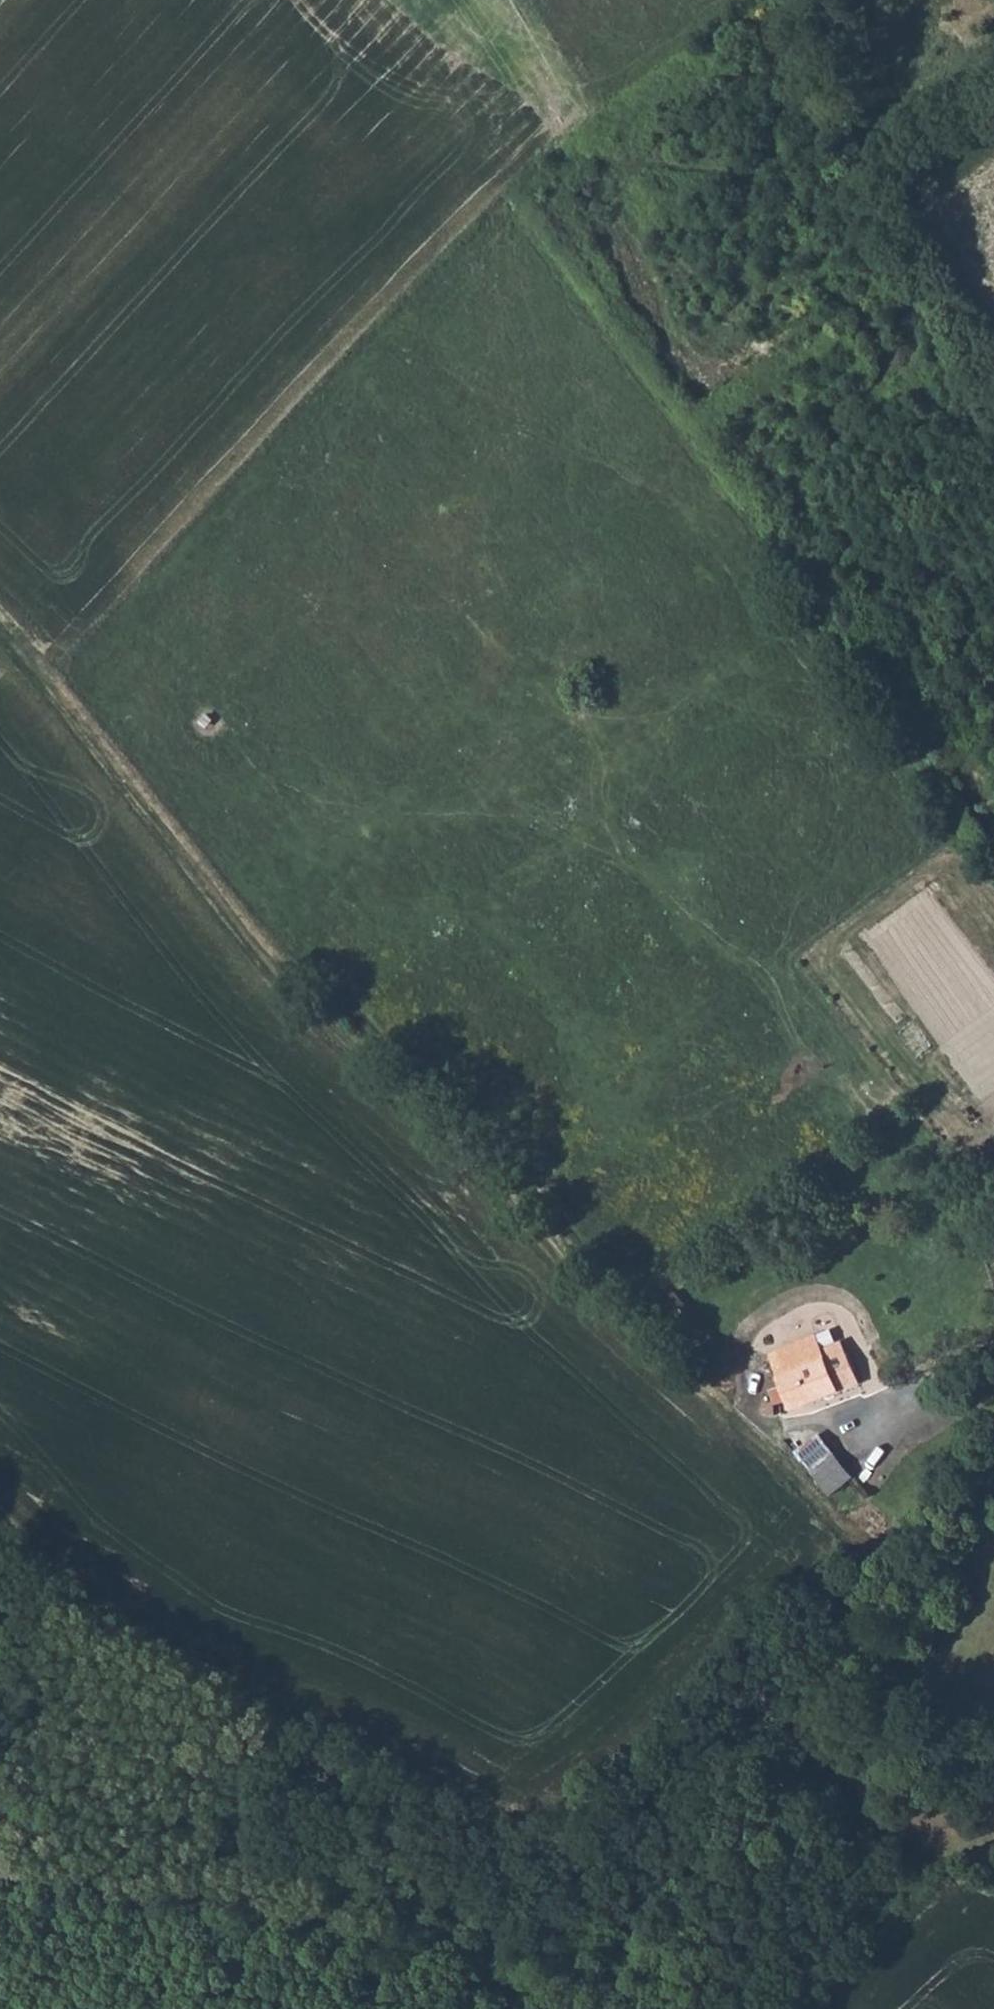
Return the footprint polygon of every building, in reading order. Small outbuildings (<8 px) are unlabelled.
[(852,1348),(788,1363),(765,1404),(779,1404),(845,1377),(858,1369),(852,1348)] [(818,1429),(794,1445),(810,1466),(835,1448),(818,1429)]
